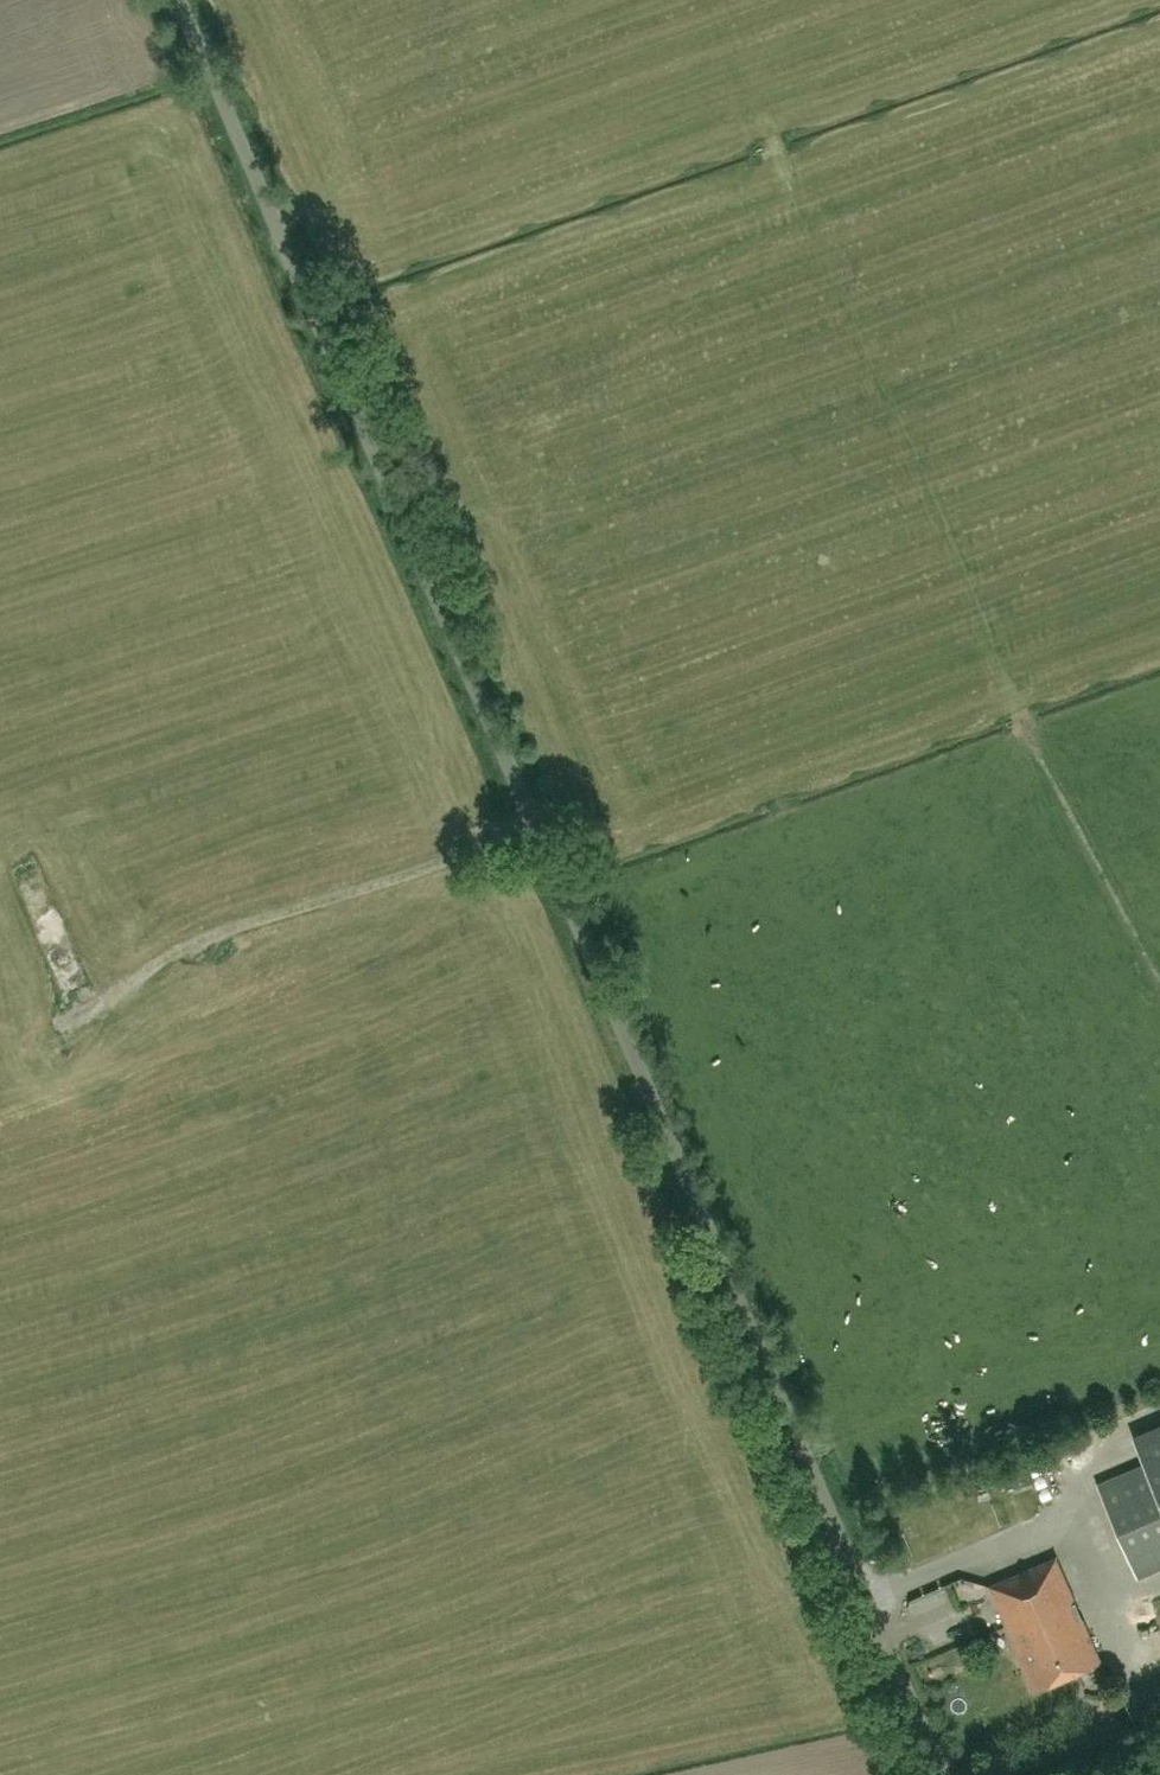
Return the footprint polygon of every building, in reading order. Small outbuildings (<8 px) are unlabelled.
[(1145,1464),(1095,1486),(1133,1573),(1159,1561),(1159,1434),(1136,1444),(1145,1464)] [(1022,1462),(1025,1471),(1049,1463),(1046,1453),(1022,1462)] [(1100,1659),(1078,1609),(1057,1559),(991,1587),(1035,1687),(1100,1659)]
